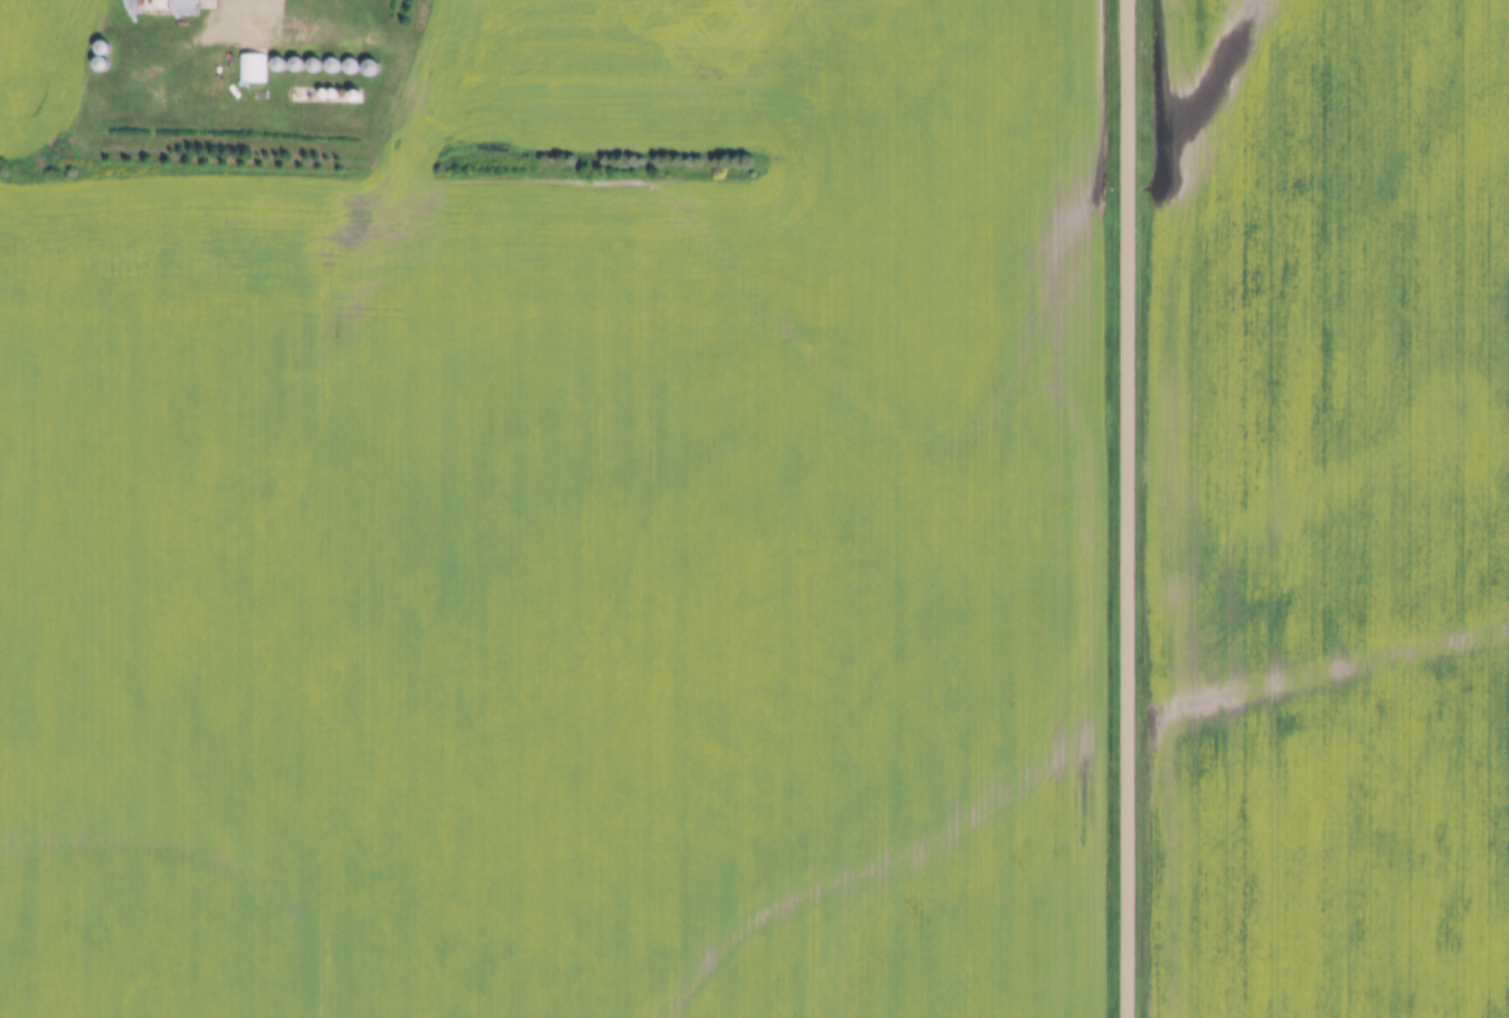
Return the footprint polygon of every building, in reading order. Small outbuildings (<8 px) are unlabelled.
[(137,12),(200,12),(200,0),(137,0),(137,12)] [(265,79),(265,52),(244,52),(244,79),(265,79)]
